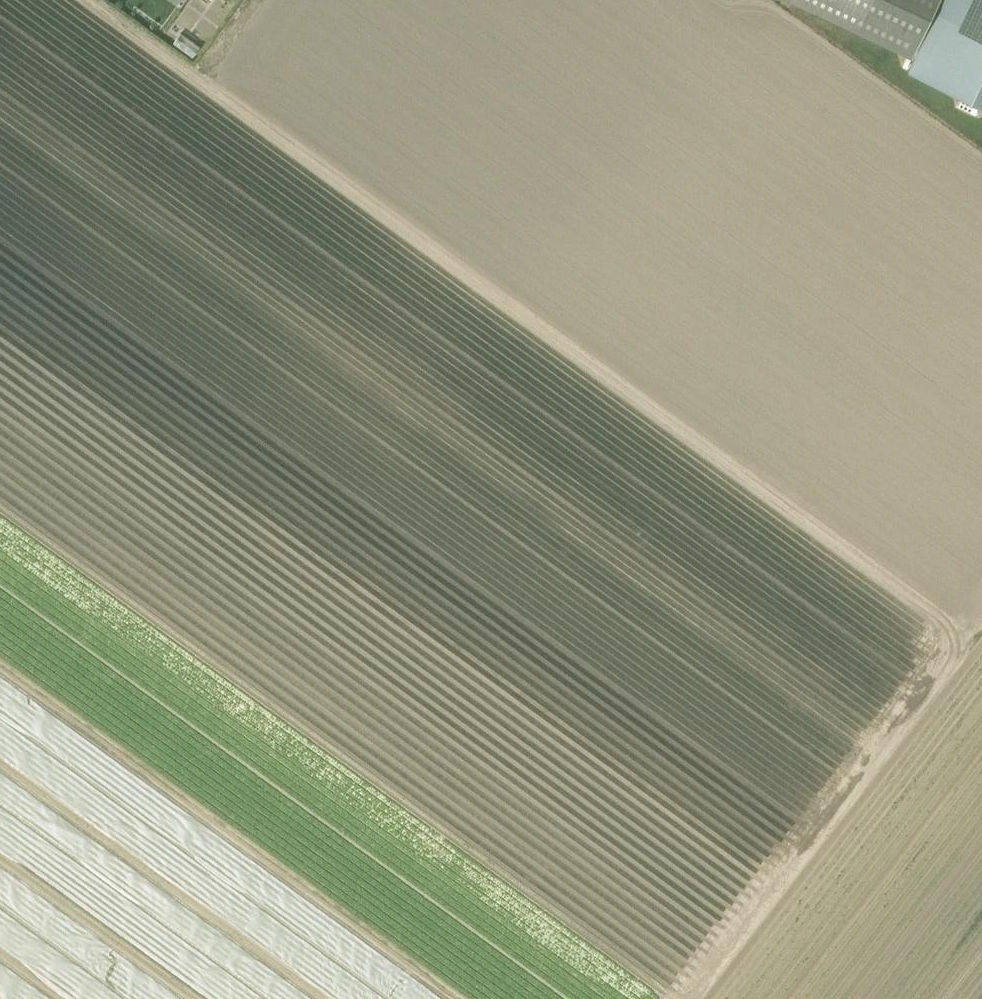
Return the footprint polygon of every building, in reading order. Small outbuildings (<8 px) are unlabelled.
[(859,31),(874,0),(792,0),(859,31)] [(859,31),(915,58),(909,71),(981,105),(981,0),(874,0),(859,31)]
